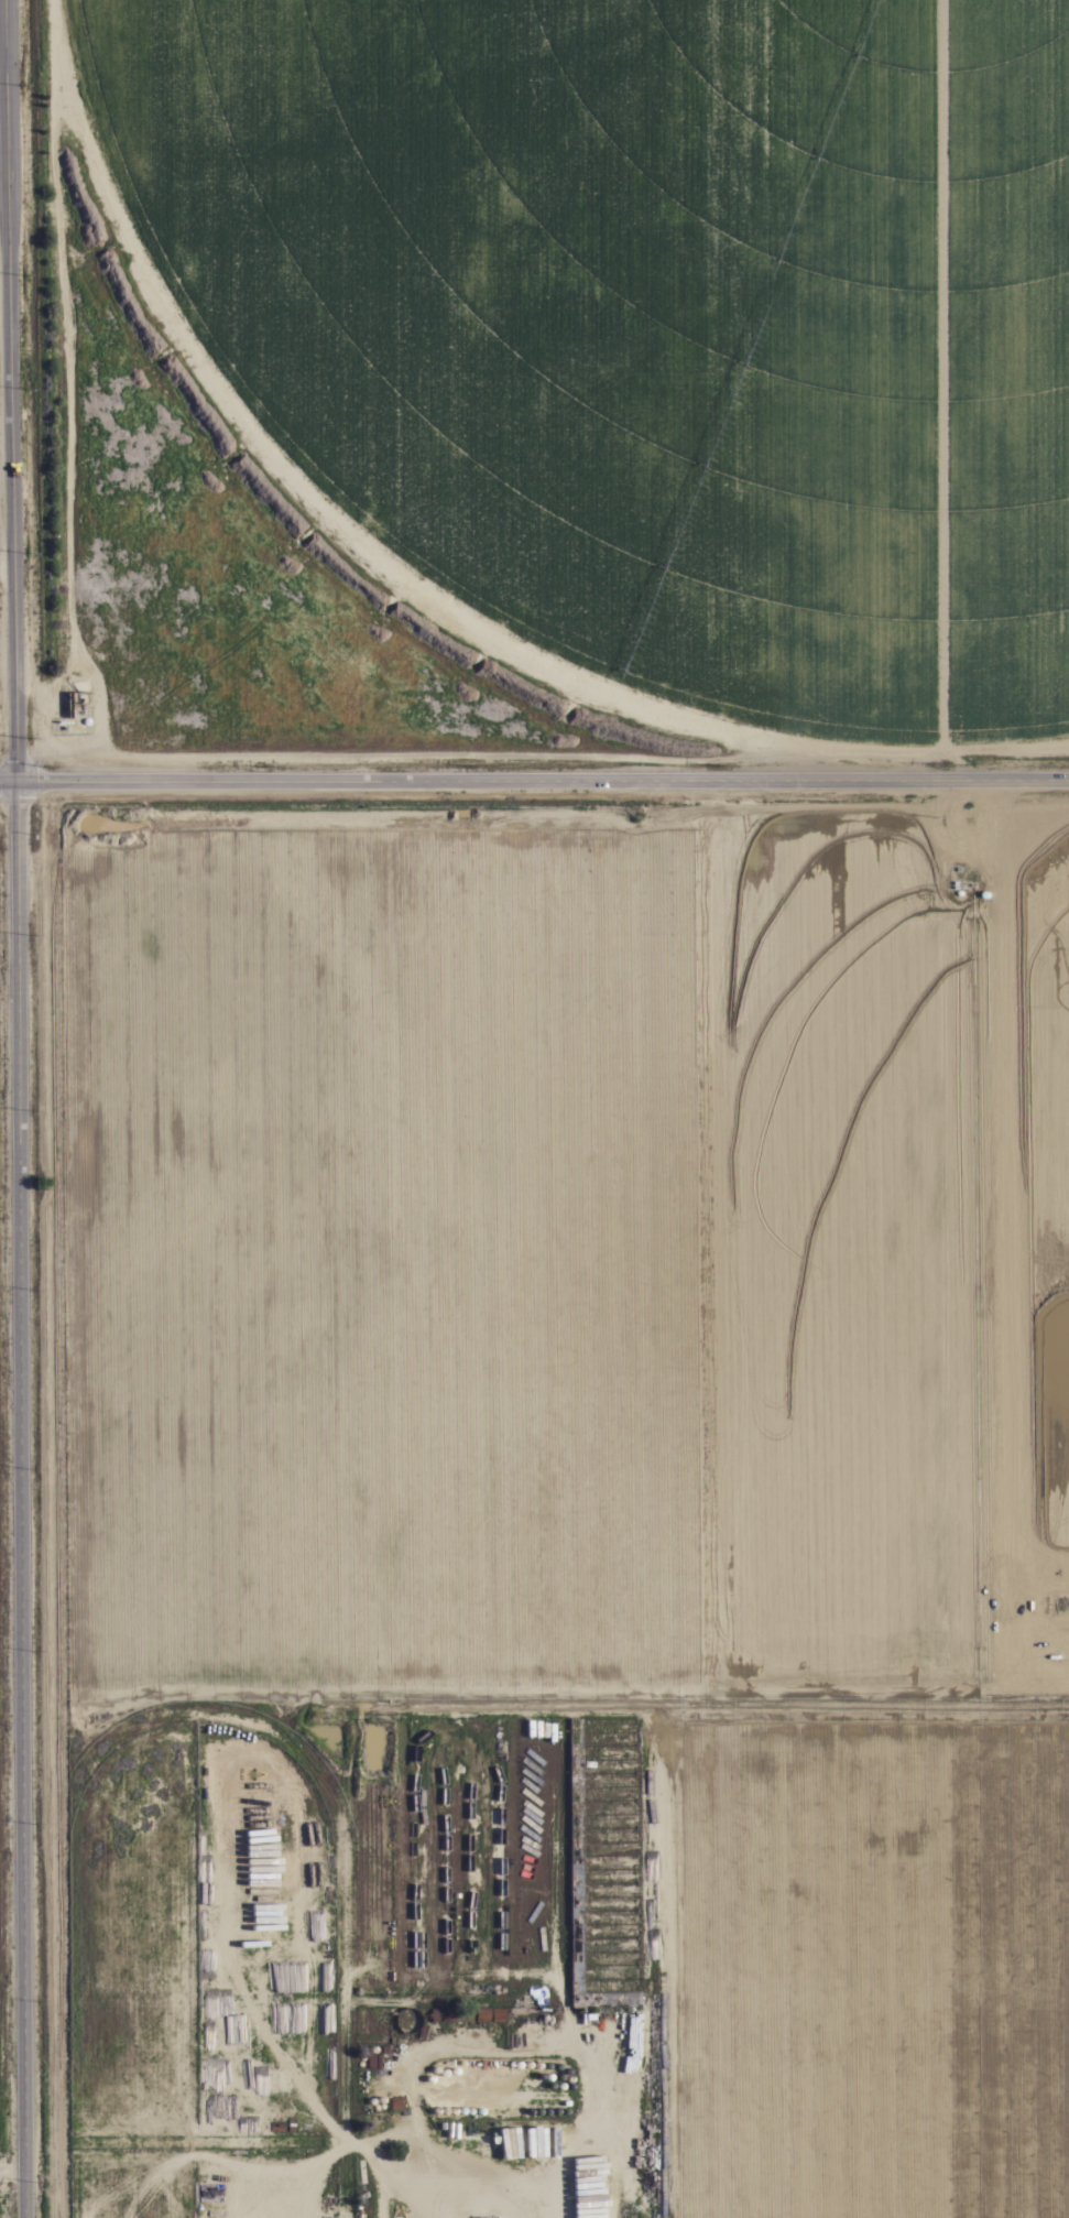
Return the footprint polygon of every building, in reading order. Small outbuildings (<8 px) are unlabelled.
[(568,1718),(580,1718),(582,1991),(639,1991),(640,2007),(588,2007),(588,2011),(581,2011),(581,2008),(570,2008),(568,1718)]
